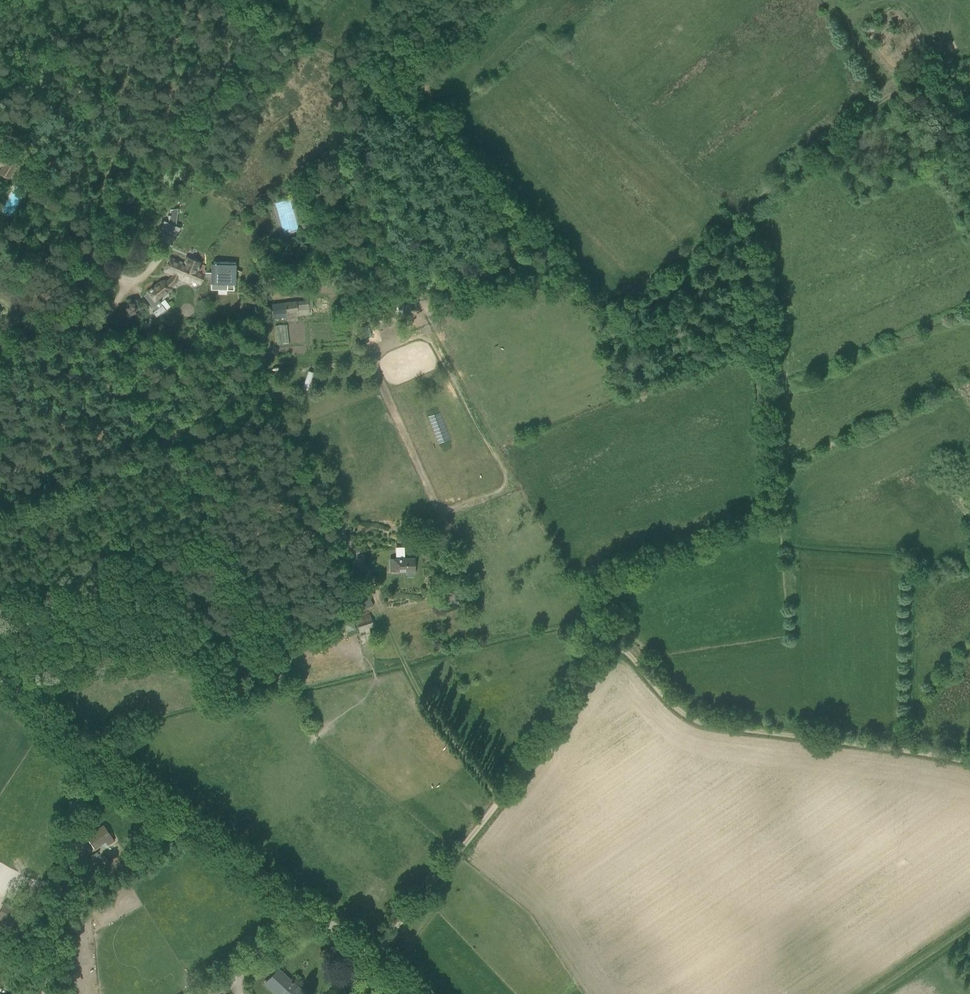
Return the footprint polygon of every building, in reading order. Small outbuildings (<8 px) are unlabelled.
[(17,163),(0,153),(0,164),(3,166),(0,172),(8,177),(17,163)] [(179,228),(176,226),(178,210),(170,210),(170,217),(168,216),(168,223),(164,221),(161,228),(176,234),(179,228)] [(149,291),(143,295),(153,308),(157,305),(161,301),(158,298),(182,279),(185,280),(186,276),(199,282),(202,277),(204,272),(205,271),(203,270),(205,266),(201,264),(201,263),(196,261),(187,258),(184,264),(170,258),(164,271),(173,274),(172,276),(171,277),(170,278),(169,280),(168,281),(166,282),(165,281),(164,281),(163,280),(162,281),(161,281),(152,288),(152,287),(149,290),(149,291)] [(204,272),(202,277),(204,277),(206,278),(209,278),(211,278),(211,289),(233,290),(234,270),(235,270),(235,262),(213,262),(213,263),(211,263),(211,272),(204,272)] [(297,320),(296,310),(296,309),(306,308),(305,300),(272,304),(273,308),(274,318),(286,317),(287,321),(297,320)] [(153,308),(152,308),(154,310),(152,312),(156,317),(161,313),(166,309),(162,304),(158,307),(157,305),(153,308)] [(288,343),(288,329),(279,329),(279,343),(288,343)] [(309,370),(303,387),(309,389),(315,372),(309,370)] [(242,459),(234,472),(243,478),(251,465),(242,459)] [(395,558),(390,559),(390,570),(406,570),(413,570),(414,570),(414,564),(414,558),(405,558),(404,547),(395,547),(395,558)] [(368,593),(354,598),(359,611),(373,606),(368,593)] [(359,630),(364,628),(373,625),(371,618),(356,623),(359,630)] [(104,825),(95,831),(86,837),(94,848),(105,840),(107,845),(114,840),(104,825)] [(82,862),(74,868),(78,874),(87,868),(82,862)] [(21,928),(26,917),(27,913),(5,903),(0,913),(0,917),(12,922),(11,925),(20,929),(21,928)] [(301,990),(299,989),(300,988),(296,985),(296,986),(292,982),(293,982),(291,980),(291,981),(286,976),(284,978),(279,974),(281,972),(278,969),(264,983),(265,984),(276,993),(277,993),(279,992),(281,993),(298,993),(301,990)]
